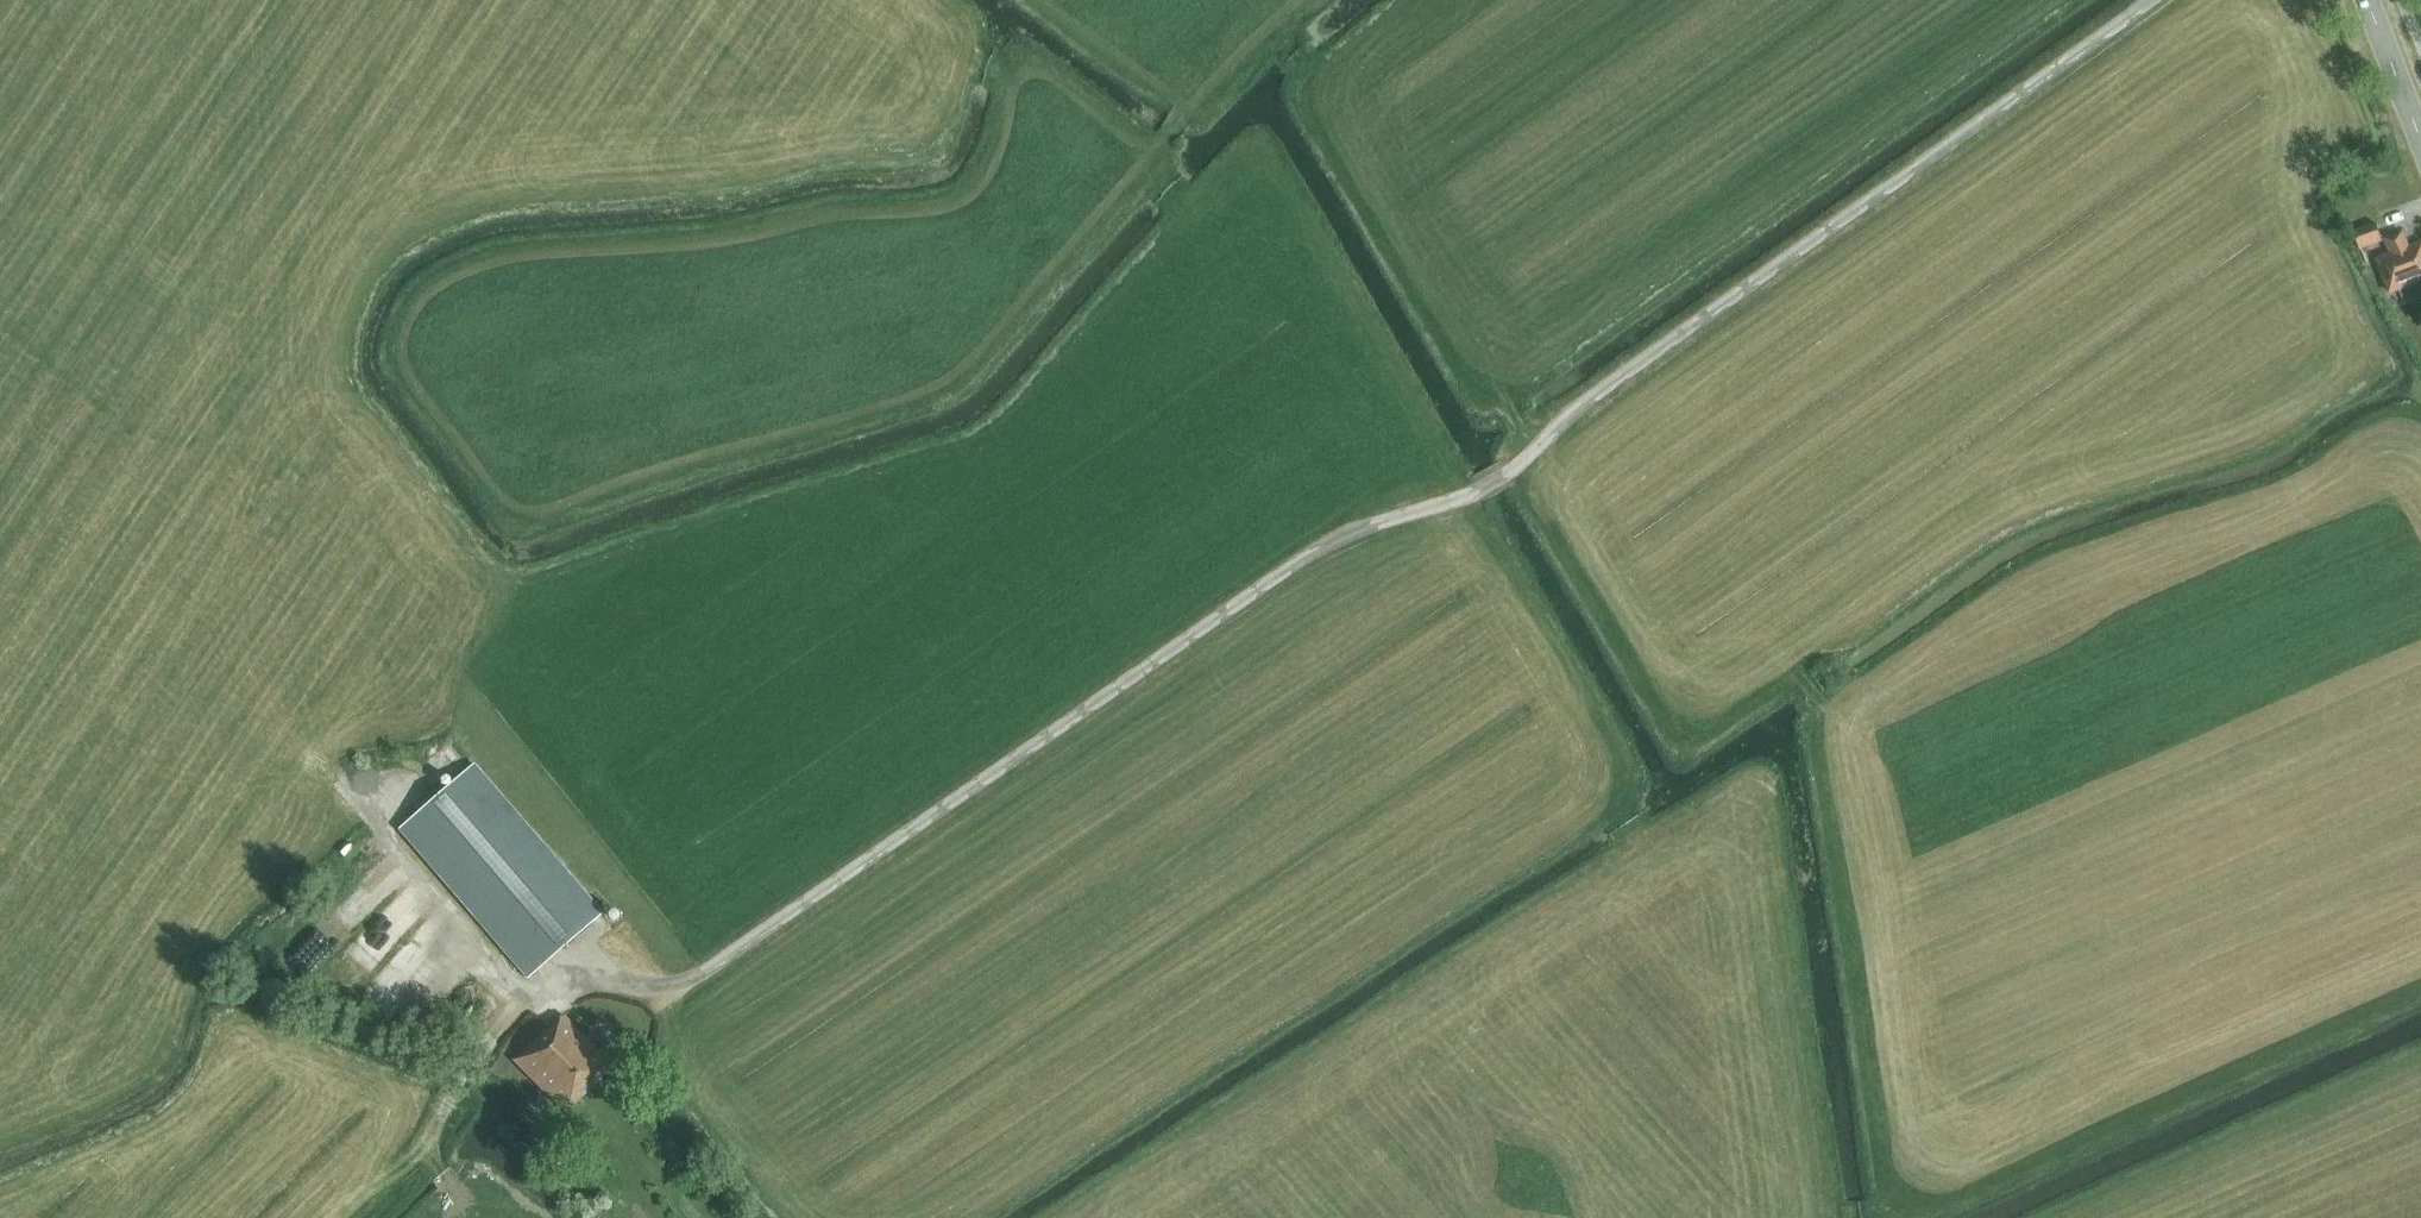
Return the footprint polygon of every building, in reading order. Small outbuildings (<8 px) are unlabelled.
[(2360,250),(2382,242),(2375,224),(2353,233),(2360,250)] [(2420,281),(2420,243),(2405,250),(2404,245),(2405,245),(2401,233),(2386,239),(2391,250),(2393,250),(2394,254),(2378,261),(2391,293),(2420,281)] [(528,977),(602,913),(474,764),(400,828),(528,977)] [(396,1008),(454,953),(425,923),(367,978),(396,1008)] [(596,1048),(564,1015),(549,1029),(547,1027),(514,1060),(566,1113),(612,1068),(594,1050),(596,1048)]
